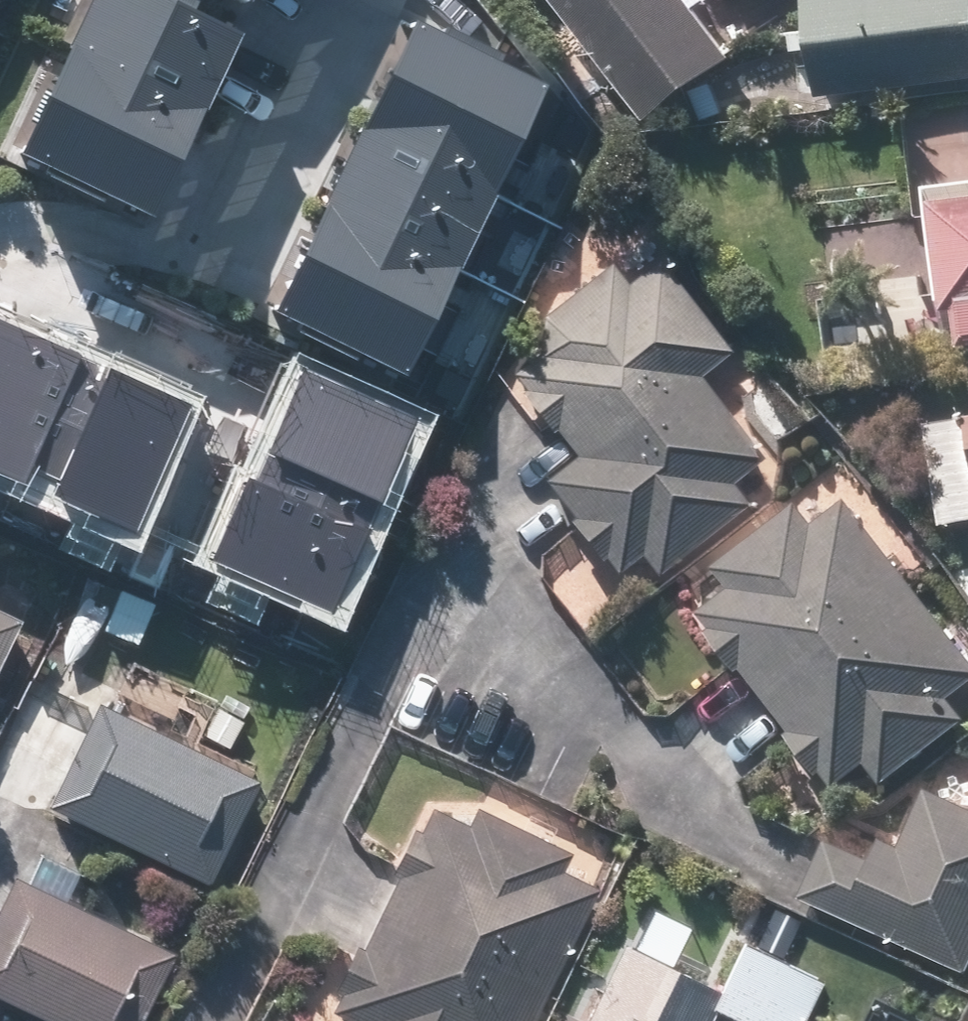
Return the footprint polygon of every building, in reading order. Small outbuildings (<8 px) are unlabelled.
[(143,223),(233,35),(160,0),(84,0),(8,159),(143,223)] [(645,126),(728,58),(683,2),(685,0),(543,0),(645,126)] [(802,0),(815,101),(967,82),(967,0),(805,0),(802,0)] [(265,320),(397,383),(537,90),(405,27),(265,320)] [(967,344),(967,186),(927,189),(936,346),(967,344)] [(728,352),(658,259),(624,285),(609,266),(527,328),(543,349),(508,375),(568,455),(540,476),(619,579),(645,558),(660,578),(745,514),(726,488),(761,462),(710,396),(756,361),(741,342),(728,352)] [(144,536),(199,400),(0,321),(0,478),(144,536)] [(295,365),(213,555),(348,613),(430,423),(295,365)] [(921,420),(936,530),(967,526),(967,414),(921,420)] [(791,508),(704,576),(721,597),(691,621),(828,795),(862,768),(881,792),(967,723),(949,699),(967,684),(967,657),(844,500),(808,529),(791,508)] [(15,627),(0,620),(0,662),(15,627)] [(95,704),(41,812),(201,891),(254,782),(95,704)] [(798,904),(967,977),(967,974),(967,811),(922,791),(888,869),(825,842),(798,904)] [(596,887),(562,872),(571,852),(472,807),(463,826),(426,809),(329,1020),(332,1020),(535,1020),(596,887)] [(0,896),(0,1008),(30,1020),(139,1020),(170,952),(7,880),(0,896)] [(621,944),(585,1020),(705,1020),(706,1019),(716,998),(683,982),(699,948),(648,924),(636,950),(621,944)] [(824,982),(742,944),(716,998),(706,1019),(710,1020),(806,1020),(824,982)]
